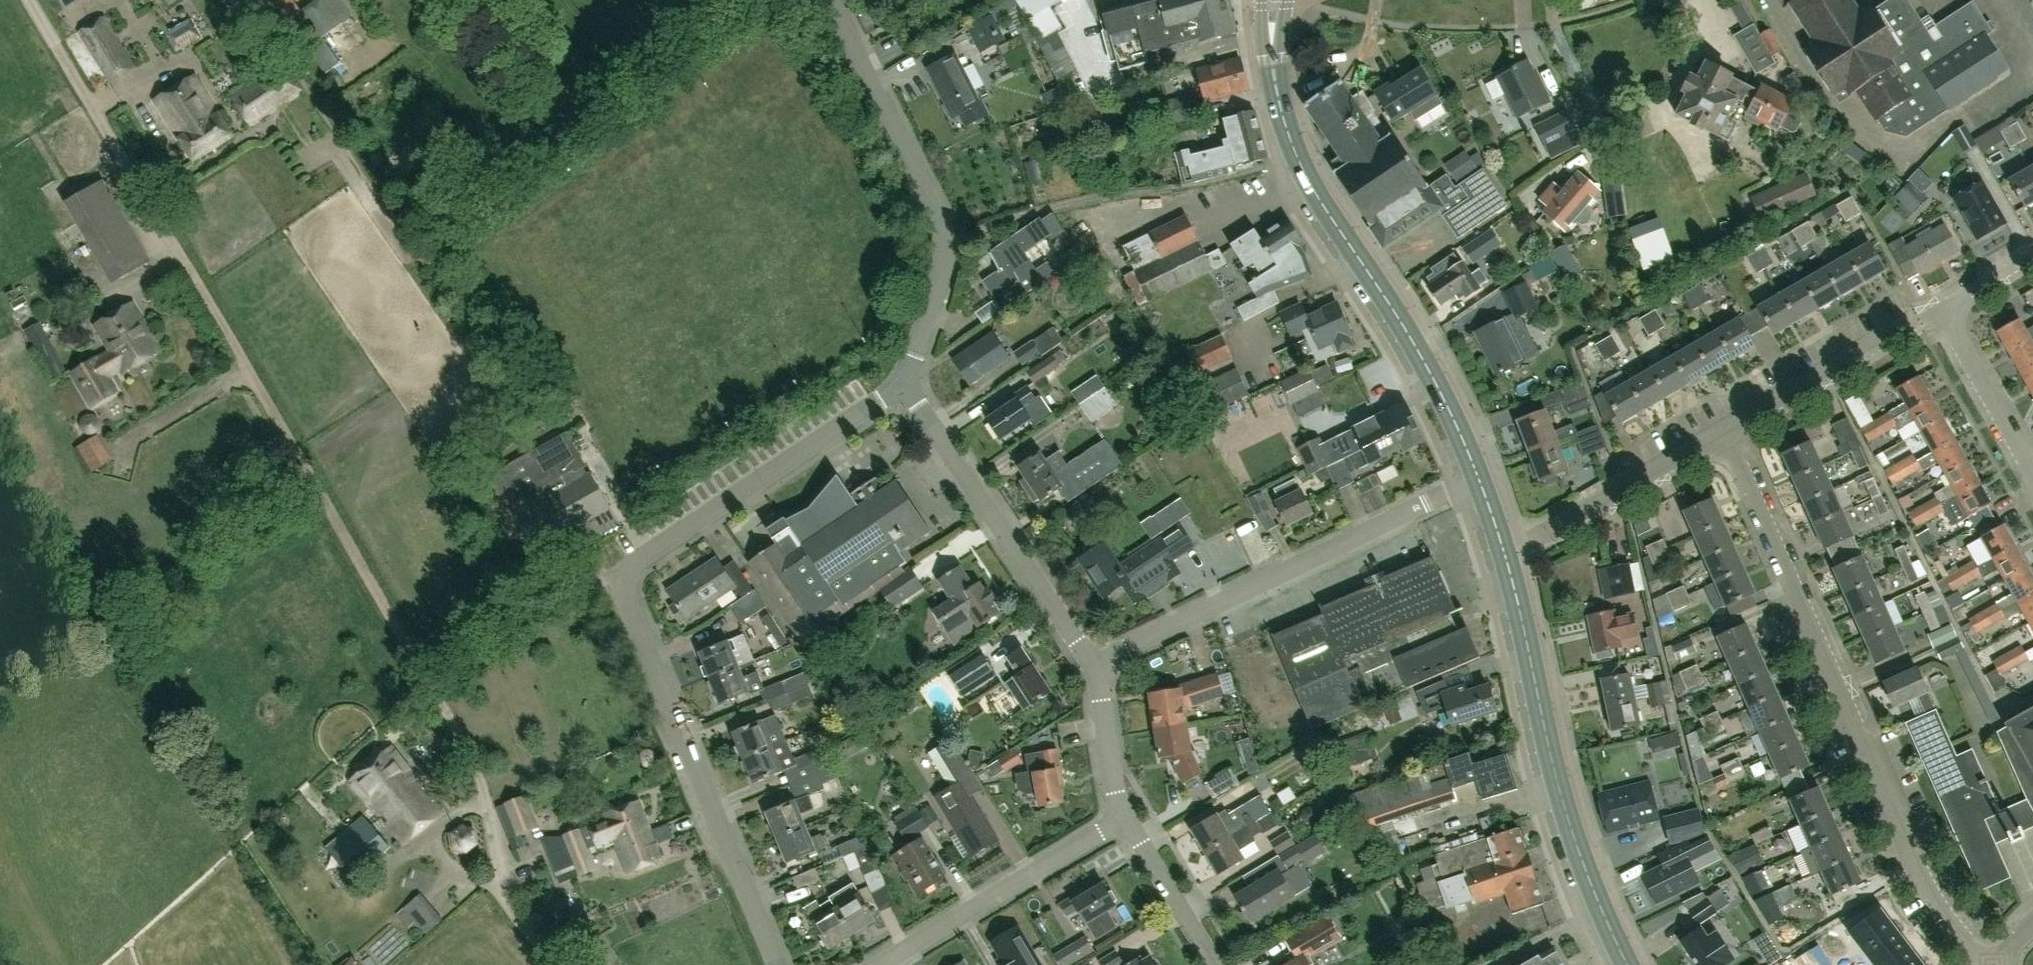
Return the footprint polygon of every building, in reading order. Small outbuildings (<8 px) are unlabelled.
[(291,20),(326,70),(344,57),(328,35),(353,17),(341,0),(319,0),(291,20)] [(1051,7),(1062,0),(1016,0),(1071,106),(1081,101),(1070,79),(1080,74),(1057,30),(1062,28),(1051,7)] [(1145,56),(1199,42),(1232,33),(1223,0),(1156,0),(1131,7),(1104,15),(1120,71),(1147,63),(1145,56)] [(1875,122),(1883,134),(1904,138),(1946,111),(1955,105),(1996,79),(1995,77),(2007,69),(1985,36),(1990,32),(1970,2),(1969,3),(1970,4),(1934,27),(1929,19),(1928,19),(1929,22),(1922,26),(1918,20),(1917,20),(1904,0),(1889,0),(1872,11),(1867,3),(1865,4),(1864,2),(1852,10),(1846,0),(1794,0),(1780,9),(1781,10),(1796,1),(1801,9),(1795,13),(1811,36),(1799,44),(1800,45),(1798,46),(1836,105),(1850,96),(1855,92),(1875,122)] [(1741,3),(1731,8),(1744,30),(1733,36),(1756,75),(1776,63),(1772,57),(1783,51),(1770,29),(1760,35),(1754,25),(1741,3)] [(967,28),(980,54),(1006,40),(992,14),(967,28)] [(109,84),(137,67),(105,15),(77,33),(109,84)] [(202,38),(191,19),(168,33),(166,34),(177,53),(202,38)] [(1010,47),(1026,40),(1021,30),(1005,37),(1010,47)] [(966,126),(987,115),(981,102),(979,103),(955,55),(928,69),(953,118),(960,114),(966,126)] [(1196,71),(1205,102),(1249,90),(1240,59),(1196,71)] [(230,97),(250,128),(277,110),(275,106),(288,98),(291,102),(306,92),(285,60),(267,72),(270,76),(259,83),(257,79),(230,97)] [(1740,105),(1750,87),(1731,77),(1731,76),(1699,60),(1682,92),(1686,94),(1675,115),(1690,122),(1691,124),(1701,130),(1703,129),(1717,136),(1718,135),(1728,140),(1737,122),(1734,120),(1741,106),(1740,105)] [(1495,79),(1485,84),(1492,99),(1502,94),(1514,118),(1538,107),(1550,101),(1542,85),(1541,86),(1529,61),(1494,78),(1495,79)] [(1389,85),(1375,94),(1393,124),(1409,113),(1414,121),(1442,104),(1438,96),(1421,69),(1391,88),(1389,85)] [(1810,97),(1794,73),(1783,79),(1798,104),(1810,97)] [(195,76),(155,102),(193,163),(234,137),(195,76)] [(1447,174),(1428,187),(1392,134),(1385,125),(1382,127),(1373,113),(1376,111),(1363,91),(1351,98),(1340,82),(1304,106),(1339,157),(1331,163),(1337,172),(1333,175),(1370,228),(1371,227),(1377,235),(1376,237),(1383,247),(1403,234),(1407,234),(1420,225),(1422,221),(1438,209),(1457,239),(1508,206),(1483,169),(1455,188),(1447,174)] [(1758,91),(1750,87),(1740,105),(1741,106),(1748,109),(1743,118),(1760,127),(1763,122),(1779,130),(1780,127),(1792,133),(1797,132),(1804,120),(1802,115),(1789,109),(1793,103),(1760,86),(1758,91)] [(1045,99),(1051,112),(1066,106),(1060,92),(1045,99)] [(1198,118),(1193,95),(1166,101),(1172,125),(1198,118)] [(1567,110),(1533,126),(1544,148),(1546,147),(1551,155),(1580,141),(1576,132),(1578,132),(1567,110)] [(1230,148),(1262,139),(1254,111),(1231,116),(1232,118),(1222,120),(1229,146),(1230,148)] [(2004,121),(2017,144),(2027,139),(2032,148),(2032,147),(2032,135),(2027,138),(2014,115),(2004,121)] [(1172,126),(1177,145),(1207,138),(1203,119),(1172,126)] [(2010,149),(2017,144),(2004,121),(1997,126),(2001,133),(2010,149)] [(1976,143),(1974,139),(1965,124),(1952,132),(1962,150),(1976,143)] [(1230,148),(1229,146),(1191,156),(1189,150),(1175,154),(1179,170),(1188,167),(1192,183),(1236,172),(1236,169),(1249,166),(1248,164),(1267,160),(1262,139),(1230,148)] [(1464,151),(1443,165),(1457,185),(1477,171),(1464,151)] [(2011,179),(2008,181),(2024,209),(2032,203),(2032,172),(2031,168),(2011,179)] [(1806,171),(1750,198),(1762,222),(1817,195),(1806,171)] [(1545,193),(1538,201),(1547,208),(1542,214),(1553,223),(1564,232),(1569,226),(1574,220),(1578,224),(1579,224),(1580,225),(1582,225),(1583,225),(1584,225),(1585,225),(1586,225),(1587,224),(1588,224),(1589,223),(1589,222),(1590,221),(1590,220),(1591,219),(1591,217),(1591,216),(1590,214),(1590,213),(1589,213),(1589,212),(1584,208),(1591,201),(1598,193),(1587,184),(1576,174),(1562,190),(1554,183),(1545,193)] [(1530,193),(1547,184),(1542,175),(1525,184),(1530,193)] [(1928,198),(1910,181),(1895,197),(1901,203),(1907,198),(1918,209),(1928,198)] [(1982,182),(1953,198),(1977,240),(2005,223),(1982,182)] [(104,184),(74,201),(121,281),(150,264),(104,184)] [(1622,191),(1604,194),(1608,218),(1625,215),(1622,191)] [(1836,206),(1845,222),(1861,213),(1851,197),(1836,206)] [(1064,231),(1059,224),(1053,215),(1043,222),(1041,220),(991,254),(1000,272),(985,282),(1003,309),(1055,273),(1048,262),(1036,271),(1024,254),(1051,235),(1053,238),(1064,231)] [(1138,305),(1148,300),(1149,302),(1213,271),(1212,269),(1205,255),(1186,215),(1149,233),(1149,234),(1123,247),(1134,271),(1138,280),(1128,286),(1138,305)] [(1254,230),(1230,245),(1244,268),(1239,271),(1249,285),(1248,285),(1258,299),(1267,293),(1312,277),(1305,256),(1301,250),(1305,247),(1287,219),(1259,237),(1254,230)] [(1799,227),(1809,244),(1818,238),(1808,221),(1799,227)] [(1944,226),(1907,247),(1901,236),(1887,244),(1899,266),(1910,259),(1919,274),(1959,252),(1944,226)] [(1809,244),(1799,227),(1791,231),(1801,248),(1809,244)] [(1477,239),(1463,249),(1473,264),(1487,253),(1477,239)] [(1846,257),(1862,285),(1884,271),(1868,243),(1846,257)] [(1065,254),(1071,264),(1082,257),(1076,247),(1065,254)] [(1755,252),(1765,270),(1774,264),(1764,247),(1755,252)] [(1219,249),(1205,255),(1212,269),(1226,263),(1219,249)] [(1765,270),(1755,252),(1747,257),(1757,274),(1765,270)] [(1132,305),(1099,253),(1085,262),(1118,314),(1132,305)] [(1431,285),(1427,288),(1440,307),(1462,292),(1467,298),(1481,288),(1480,287),(1489,281),(1480,269),(1471,275),(1462,262),(1460,263),(1453,254),(1431,269),(1435,275),(1428,280),(1431,285)] [(1535,282),(1546,276),(1556,271),(1549,256),(1528,269),(1535,282)] [(1846,257),(1824,269),(1840,297),(1862,285),(1846,257)] [(1573,258),(1557,267),(1565,281),(1581,272),(1573,258)] [(1818,310),(1802,282),(1794,287),(1781,264),(1767,272),(1781,294),(1779,295),(1796,323),(1818,310)] [(1824,269),(1802,282),(1818,310),(1840,297),(1824,269)] [(89,284),(83,274),(72,280),(78,291),(89,284)] [(1501,293),(1516,320),(1540,307),(1525,280),(1501,293)] [(1691,289),(1701,306),(1710,301),(1700,284),(1691,289)] [(1701,306),(1691,289),(1683,294),(1693,311),(1701,306)] [(1796,323),(1779,295),(1757,308),(1768,327),(1773,336),(1796,323)] [(1659,307),(1668,321),(1679,314),(1671,300),(1659,307)] [(1261,313),(1254,301),(1237,310),(1244,322),(1261,313)] [(1337,303),(1306,317),(1311,326),(1302,330),(1317,363),(1337,353),(1352,346),(1348,338),(1352,336),(1337,303)] [(106,377),(120,369),(123,376),(163,353),(134,304),(95,327),(112,355),(98,364),(97,362),(74,375),(93,408),(116,394),(106,377)] [(1311,326),(1306,317),(1301,305),(1281,314),(1291,335),(1302,330),(1311,326)] [(1768,327),(1757,308),(1738,320),(1749,339),(1768,327)] [(1647,315),(1657,331),(1666,326),(1656,309),(1647,315)] [(1657,331),(1647,315),(1639,320),(1649,336),(1657,331)] [(1500,375),(1525,363),(1504,320),(1475,334),(1483,351),(1487,349),(1500,375)] [(1749,339),(1738,320),(1715,333),(1731,361),(1754,348),(1749,339)] [(2025,331),(2019,320),(1996,333),(2008,355),(2031,342),(2032,341),(2032,326),(2025,331)] [(1054,328),(1013,353),(1022,366),(1040,354),(1041,355),(1063,342),(1054,328)] [(1731,361),(1715,333),(1693,345),(1709,374),(1731,361)] [(992,334),(953,361),(969,384),(1008,358),(992,334)] [(1612,335),(1603,340),(1613,357),(1622,353),(1612,335)] [(1189,350),(1200,373),(1232,359),(1222,336),(1189,350)] [(1613,357),(1603,340),(1595,345),(1605,362),(1613,357)] [(2008,355),(2020,376),(2032,369),(2032,346),(2031,342),(2008,355)] [(1709,374),(1693,345),(1671,358),(1687,386),(1709,374)] [(1066,360),(1060,351),(1027,372),(1033,383),(1062,365),(1061,363),(1066,360)] [(1671,358),(1649,371),(1665,399),(1687,386),(1671,358)] [(1311,373),(1317,385),(1333,378),(1327,366),(1311,373)] [(1249,396),(1237,369),(1194,389),(1206,416),(1249,396)] [(1281,382),(1292,404),(1319,391),(1308,369),(1281,382)] [(2020,376),(2032,397),(2032,396),(2032,369),(2020,376)] [(1649,371),(1627,384),(1643,412),(1665,399),(1649,371)] [(1606,396),(1603,391),(1594,397),(1604,424),(1616,417),(1620,425),(1643,412),(1627,384),(1620,372),(1612,376),(1619,388),(1606,396)] [(1889,411),(1874,420),(1883,435),(1896,428),(1893,421),(1930,400),(1917,378),(1895,391),(1902,404),(1889,411)] [(1582,382),(1559,390),(1565,408),(1589,399),(1582,382)] [(1041,397),(1036,400),(1027,387),(993,410),(996,414),(987,420),(1000,440),(1030,420),(1034,426),(1052,414),(1041,397)] [(1106,388),(1080,405),(1093,423),(1110,411),(1109,409),(1117,404),(1106,388)] [(1942,420),(1930,400),(1893,421),(1896,428),(1898,432),(1913,423),(1919,433),(1942,420)] [(1415,422),(1405,401),(1353,427),(1354,428),(1322,444),(1319,438),(1312,442),(1311,442),(1298,448),(1311,474),(1316,473),(1326,468),(1346,457),(1361,449),(1415,422)] [(1585,419),(1552,432),(1544,412),(1516,423),(1528,453),(1556,442),(1589,429),(1585,419)] [(1853,457),(1862,453),(1847,418),(1831,425),(1840,445),(1837,447),(1842,457),(1851,453),(1853,457)] [(1883,435),(1874,420),(1860,428),(1869,444),(1883,435)] [(1954,442),(1942,420),(1919,433),(1930,453),(1931,454),(1954,442)] [(1424,442),(1415,422),(1361,449),(1346,457),(1326,468),(1331,478),(1333,483),(1368,465),(1369,465),(1401,449),(1403,453),(1424,442)] [(1559,450),(1590,439),(1595,452),(1607,448),(1599,426),(1589,429),(1556,442),(1528,453),(1532,463),(1527,465),(1533,479),(1537,477),(1539,483),(1542,482),(1544,487),(1558,481),(1557,476),(1567,472),(1559,450)] [(567,433),(515,462),(488,477),(512,519),(530,552),(609,508),(589,473),(587,475),(583,468),(585,466),(567,433)] [(113,461),(98,435),(74,449),(89,474),(113,461)] [(1024,453),(1014,460),(1020,469),(1026,477),(1023,479),(1020,481),(1027,492),(1034,503),(1036,501),(1039,500),(1040,501),(1040,502),(1049,497),(1057,491),(1062,497),(1066,504),(1095,485),(1123,466),(1114,453),(1105,440),(1086,452),(1067,465),(1062,458),(1058,452),(1051,456),(1045,461),(1039,453),(1034,446),(1024,453)] [(1790,448),(1787,440),(1777,444),(1780,451),(1790,448)] [(1930,453),(1917,461),(1918,462),(1915,463),(1919,470),(1921,469),(1923,472),(1936,464),(1943,476),(1966,463),(1954,442),(1931,454),(1930,453)] [(1821,467),(1810,443),(1781,457),(1791,480),(1821,467)] [(1862,453),(1853,457),(1858,470),(1868,466),(1862,453)] [(1912,454),(1897,463),(1905,478),(1919,470),(1915,463),(1918,462),(1917,461),(1912,454)] [(1905,478),(1897,463),(1884,470),(1893,486),(1905,478)] [(1966,463),(1943,476),(1949,485),(1934,494),(1936,498),(1940,505),(1978,484),(1966,463)] [(1831,491),(1821,467),(1791,480),(1802,504),(1831,491)] [(1326,468),(1316,473),(1318,479),(1324,481),(1331,478),(1326,468)] [(776,544),(748,563),(803,645),(833,626),(830,622),(878,590),(874,584),(906,563),(899,553),(930,532),(897,482),(884,490),(876,478),(850,496),(837,476),(808,508),(786,520),(784,518),(780,520),(784,525),(776,530),(770,527),(766,530),(776,544)] [(1876,509),(1886,504),(1874,477),(1864,482),(1876,509)] [(1273,489),(1279,501),(1275,503),(1287,526),(1312,514),(1301,490),(1300,491),(1295,479),(1273,489)] [(1936,498),(1923,505),(1932,519),(1944,512),(1947,517),(1962,508),(1967,518),(1968,517),(1988,506),(1990,505),(1978,484),(1940,505),(1936,498)] [(1247,498),(1256,516),(1271,509),(1262,491),(1247,498)] [(1842,514),(1831,491),(1802,504),(1813,527),(1842,514)] [(1899,501),(1903,510),(1913,504),(1910,498),(1916,495),(1914,491),(1907,495),(1908,496),(1899,501)] [(1693,539),(1723,526),(1712,501),(1682,515),(1693,539)] [(1889,512),(1886,504),(1876,509),(1880,517),(1889,512)] [(1649,536),(1672,526),(1663,505),(1640,515),(1649,536)] [(1932,519),(1923,505),(1908,514),(1917,528),(1932,519)] [(1988,506),(1968,517),(1979,539),(2000,527),(1988,506)] [(1853,538),(1842,514),(1813,527),(1823,551),(1827,549),(1853,538)] [(1193,547),(1179,526),(1119,565),(1104,543),(1080,559),(1105,597),(1122,586),(1133,604),(1180,573),(1172,561),(1193,547)] [(1723,526),(1693,539),(1703,562),(1733,549),(1723,526)] [(2002,526),(2000,527),(1979,539),(1991,559),(1992,560),(2015,547),(2002,526)] [(1869,574),(1853,538),(1827,549),(1836,569),(1832,571),(1839,587),(1869,574)] [(1649,556),(1667,548),(1663,539),(1645,547),(1649,556)] [(1899,561),(1909,556),(1904,546),(1894,550),(1899,561)] [(1978,567),(1949,585),(1953,592),(1981,576),(1989,590),(2004,582),(2026,569),(2015,547),(1992,560),(1991,559),(1978,567)] [(1667,548),(1649,556),(1653,565),(1671,557),(1667,548)] [(1733,549),(1703,562),(1714,585),(1743,572),(1733,549)] [(1343,662),(1450,615),(1462,609),(1462,608),(1455,611),(1431,555),(1430,556),(1431,558),(1383,579),(1384,581),(1321,608),(1320,606),(1319,606),(1324,618),(1276,639),(1298,689),(1346,669),(1343,662)] [(1912,564),(1909,556),(1899,561),(1910,585),(1920,580),(1918,576),(1926,573),(1919,560),(1912,564)] [(740,595),(752,588),(734,561),(723,569),(716,559),(668,591),(676,604),(671,607),(680,622),(734,586),(740,595)] [(1949,585),(1978,567),(1973,561),(1937,582),(1942,590),(1949,585)] [(1630,563),(1608,567),(1614,597),(1636,592),(1630,563)] [(953,600),(933,613),(944,630),(947,628),(954,640),(977,625),(979,628),(999,615),(991,601),(992,600),(987,592),(985,593),(978,583),(972,587),(959,566),(939,579),(953,600)] [(2011,595),(2015,602),(2015,603),(2032,593),(2032,580),(2026,569),(2004,582),(2011,595)] [(1754,596),(1743,572),(1714,585),(1702,590),(1712,613),(1724,608),(1724,609),(1754,596)] [(1881,600),(1869,574),(1839,587),(1851,614),(1881,600)] [(898,581),(882,591),(894,609),(910,598),(898,581)] [(1670,603),(1688,595),(1684,586),(1666,594),(1670,603)] [(752,588),(740,595),(743,598),(730,607),(741,624),(767,606),(755,589),(754,591),(752,588)] [(1923,614),(1941,604),(1936,594),(1927,598),(1924,592),(1915,596),(1923,614)] [(2015,603),(2027,624),(2032,621),(2032,593),(2015,603)] [(1688,595),(1670,603),(1674,612),(1692,604),(1688,595)] [(1881,600),(1851,614),(1862,639),(1892,626),(1881,600)] [(1973,627),(2001,611),(1997,603),(1968,619),(1970,622),(1973,627)] [(1950,621),(1941,604),(1923,614),(1931,631),(1941,627),(1940,625),(1950,621)] [(2005,618),(2001,611),(1973,627),(1977,634),(2005,618)] [(1611,657),(1610,650),(1621,648),(1619,637),(1636,633),(1636,634),(1634,621),(1631,612),(1614,615),(1614,613),(1588,618),(1596,660),(1611,657)] [(769,614),(762,619),(781,647),(789,642),(769,614)] [(1346,669),(1298,689),(1295,691),(1312,730),(1364,708),(1364,707),(1479,658),(1467,629),(1457,633),(1450,615),(1343,662),(1346,669)] [(1935,649),(1959,639),(1952,623),(1926,635),(1933,649),(1935,648),(1935,649)] [(1904,652),(1892,626),(1862,639),(1874,665),(1904,652)] [(1727,665),(1757,651),(1746,627),(1716,640),(1727,665)] [(744,635),(728,641),(699,653),(710,678),(738,666),(754,660),(744,635)] [(1691,638),(1671,647),(1678,661),(1698,652),(1691,638)] [(1959,639),(1935,649),(1940,660),(1955,653),(1959,662),(1968,657),(1959,639)] [(1996,669),(1985,676),(1993,693),(2007,686),(2001,675),(2030,660),(2021,645),(1992,662),(1996,669)] [(1046,680),(1043,680),(1022,648),(1007,658),(1018,674),(1004,683),(1023,711),(1031,706),(1051,693),(1048,688),(1050,685),(1046,680)] [(1757,651),(1727,665),(1737,688),(1767,675),(1757,651)] [(959,698),(992,676),(983,662),(980,664),(974,656),(950,671),(955,679),(949,682),(959,698)] [(1683,682),(1701,673),(1697,664),(1679,673),(1683,682)] [(754,693),(760,690),(764,688),(758,673),(743,679),(738,666),(710,678),(721,704),(749,692),(749,691),(752,689),(754,693)] [(811,669),(781,681),(786,693),(815,680),(811,669)] [(1900,678),(1883,685),(1888,697),(1893,708),(1901,705),(1909,702),(1913,711),(1917,719),(1920,718),(1928,715),(1935,711),(1927,693),(1917,670),(1900,678)] [(1705,682),(1701,673),(1683,682),(1687,690),(1705,682)] [(1155,725),(1185,720),(1183,709),(1225,696),(1218,674),(1178,687),(1178,689),(1173,690),(1172,687),(1149,690),(1155,725)] [(1777,698),(1767,675),(1737,688),(1748,711),(1777,698)] [(1646,687),(1631,690),(1628,676),(1601,682),(1606,707),(1634,701),(1633,700),(1649,697),(1649,698),(1670,694),(1667,681),(1645,685),(1646,687)] [(815,680),(786,693),(790,704),(820,692),(815,680)] [(1427,716),(1446,707),(1452,726),(1497,712),(1488,685),(1477,689),(1475,683),(1449,691),(1445,681),(1417,693),(1427,716)] [(1681,692),(1672,694),(1676,716),(1684,715),(1681,692)] [(1672,704),(1670,694),(1649,698),(1650,707),(1672,704)] [(1788,721),(1777,698),(1748,711),(1758,734),(1788,721)] [(1387,715),(1398,711),(1394,701),(1383,706),(1387,715)] [(1634,701),(1606,707),(1612,733),(1639,727),(1634,701)] [(1905,724),(1943,808),(1981,892),(1995,886),(2009,879),(2002,862),(1995,845),(2002,842),(2009,839),(2010,842),(2011,845),(2018,842),(2024,840),(2023,836),(2021,833),(2032,828),(2032,709),(2004,726),(2006,729),(1997,734),(2012,767),(2027,801),(2018,805),(1999,813),(1985,783),(1972,752),(1964,755),(1956,758),(1946,735),(1935,711),(1928,715),(1920,718),(1917,719),(1905,724)] [(1703,728),(1721,720),(1717,711),(1699,719),(1703,728)] [(776,715),(761,721),(733,733),(743,758),(786,740),(776,715)] [(1185,720),(1155,725),(1160,759),(1171,757),(1183,783),(1201,775),(1190,752),(1185,720)] [(1721,720),(1703,728),(1708,737),(1725,729),(1721,720)] [(1798,744),(1788,721),(1758,734),(1768,757),(1798,744)] [(1323,733),(1325,741),(1338,738),(1336,730),(1323,733)] [(846,742),(854,755),(866,748),(858,735),(846,742)] [(1376,759),(1369,736),(1340,745),(1347,768),(1376,759)] [(1675,736),(1665,739),(1669,751),(1679,748),(1675,736)] [(959,776),(969,770),(950,739),(928,753),(946,784),(959,776)] [(1316,739),(1293,753),(1304,770),(1326,757),(1316,739)] [(797,765),(786,740),(743,758),(754,783),(797,765)] [(1798,744),(1768,757),(1779,781),(1780,780),(1802,771),(1808,768),(1798,744)] [(344,831),(325,847),(337,863),(350,878),(369,863),(388,848),(375,831),(385,824),(394,835),(403,846),(426,828),(444,813),(418,780),(392,748),(371,764),(350,781),(377,814),(381,819),(372,827),(363,816),(344,831)] [(655,764),(657,758),(654,750),(648,748),(642,750),(640,756),(643,764),(649,766),(655,764)] [(1006,773),(1023,761),(1014,749),(998,760),(999,762),(985,771),(990,779),(1004,770),(1006,773)] [(1025,794),(1032,793),(1037,792),(1040,806),(1061,802),(1058,787),(1064,786),(1057,750),(1026,755),(1029,772),(1016,774),(1018,789),(1025,794)] [(981,768),(984,754),(971,751),(967,765),(970,769),(976,771),(981,768)] [(1425,771),(1351,795),(1358,806),(1370,828),(1437,806),(1456,800),(1452,789),(1476,782),(1482,801),(1517,789),(1506,755),(1473,766),(1469,754),(1444,762),(1445,765),(1425,771)] [(804,779),(834,766),(830,757),(800,769),(804,779)] [(1257,758),(1246,762),(1250,773),(1260,770),(1257,758)] [(1724,774),(1742,766),(1739,758),(1720,766),(1724,774)] [(839,778),(834,766),(804,779),(810,795),(825,789),(823,784),(839,778)] [(1742,766),(1724,774),(1699,786),(1700,790),(1715,783),(1718,789),(1747,776),(1742,766)] [(1674,794),(1696,788),(1690,767),(1668,773),(1674,794)] [(1232,769),(1205,784),(1213,799),(1240,784),(1232,769)] [(1811,793),(1802,771),(1780,780),(1789,802),(1811,793)] [(460,781),(452,787),(462,800),(470,793),(460,781)] [(998,841),(962,782),(936,797),(971,856),(998,841)] [(1650,782),(1597,796),(1607,834),(1660,821),(1650,782)] [(1817,790),(1811,793),(1789,802),(1788,803),(1799,827),(1828,814),(1817,790)] [(1350,793),(1337,801),(1344,814),(1358,806),(1351,795),(1350,793)] [(808,795),(795,801),(766,813),(777,838),(805,826),(801,815),(814,810),(808,795)] [(526,845),(521,834),(538,828),(526,797),(497,808),(514,850),(526,845)] [(1226,810),(1217,816),(1192,831),(1204,852),(1270,813),(1261,798),(1247,806),(1251,812),(1234,823),(1226,810)] [(1277,798),(1267,804),(1272,812),(1282,806),(1277,798)] [(588,826),(563,836),(541,837),(553,869),(591,854),(590,853),(616,843),(616,844),(650,830),(639,801),(603,815),(605,820),(588,826)] [(921,811),(929,825),(939,819),(931,805),(921,811)] [(1180,824),(1201,820),(1198,806),(1178,810),(1180,824)] [(1304,821),(1310,823),(1316,820),(1317,814),(1314,808),(1308,807),(1303,810),(1301,816),(1304,821)] [(906,841),(929,828),(919,810),(896,823),(906,841)] [(1696,812),(1662,821),(1668,846),(1703,838),(1696,812)] [(1270,813),(1204,852),(1218,874),(1243,859),(1239,852),(1255,842),(1253,838),(1262,832),(1263,834),(1278,825),(1270,813)] [(1839,837),(1828,814),(1799,827),(1809,848),(1800,852),(1801,855),(1839,837)] [(805,826),(777,838),(787,863),(816,851),(826,847),(821,834),(810,838),(805,826)] [(1756,846),(1773,838),(1769,827),(1751,836),(1755,844),(1756,846)] [(463,828),(454,835),(456,847),(467,851),(476,844),(474,833),(463,828)] [(1468,910),(1465,903),(1475,900),(1476,904),(1505,894),(1512,915),(1543,904),(1536,884),(1538,883),(1527,850),(1525,850),(1518,829),(1517,828),(1436,856),(1439,865),(1421,870),(1425,881),(1417,884),(1420,893),(1415,894),(1421,913),(1445,905),(1447,910),(1456,906),(1458,913),(1468,910)] [(650,830),(616,844),(627,872),(661,859),(650,830)] [(1288,832),(1270,842),(1277,856),(1296,845),(1288,832)] [(1315,835),(1272,860),(1278,871),(1235,897),(1250,922),(1279,905),(1277,901),(1291,892),(1281,875),(1289,871),(1288,869),(1304,860),(1306,864),(1326,853),(1315,835)] [(855,852),(866,848),(861,836),(839,846),(843,857),(855,852)] [(1663,867),(1643,877),(1656,904),(1698,883),(1689,864),(1696,860),(1696,859),(1714,849),(1713,847),(1708,838),(1708,837),(1707,836),(1689,845),(1687,842),(1658,856),(1663,867)] [(1849,861),(1839,837),(1801,855),(1810,875),(1819,871),(1820,874),(1849,861)] [(908,880),(917,895),(946,878),(922,838),(892,857),(906,881),(908,880)] [(866,848),(855,852),(880,912),(895,906),(870,847),(866,848)] [(1739,879),(1754,872),(1744,851),(1728,858),(1739,879)] [(597,869),(591,854),(553,869),(559,884),(597,869)] [(1859,883),(1849,861),(1820,874),(1830,897),(1832,896),(1837,906),(1856,897),(1851,887),(1859,883)] [(816,869),(794,877),(797,888),(820,880),(816,869)] [(1764,870),(1744,879),(1752,896),(1772,887),(1764,870)] [(830,900),(852,935),(876,921),(853,883),(829,898),(830,900)] [(1115,926),(1107,912),(1116,907),(1102,884),(1085,894),(1083,891),(1060,905),(1067,916),(1077,910),(1086,925),(1087,924),(1095,938),(1115,926)] [(1798,892),(1795,885),(1777,893),(1780,900),(1798,892)] [(456,886),(424,909),(435,925),(467,901),(456,886)] [(1704,894),(1684,903),(1689,910),(1688,911),(1697,925),(1730,904),(1721,889),(1707,898),(1704,894)] [(852,935),(830,900),(821,906),(818,901),(804,909),(812,923),(829,949),(852,935)] [(1864,952),(1894,929),(1880,910),(1849,933),(1864,952)] [(1297,959),(1287,964),(1315,964),(1310,957),(1341,939),(1328,916),(1286,940),(1297,959)] [(996,946),(1002,957),(1005,955),(1006,956),(1011,964),(1041,964),(1019,928),(997,942),(999,944),(996,946)] [(1708,936),(1703,928),(1680,943),(1695,964),(1728,964),(1735,960),(1716,932),(1708,936)] [(1909,948),(1894,929),(1864,952),(1874,964),(1887,964),(1909,948)] [(1070,945),(1054,955),(1060,964),(1070,964),(1079,960),(1077,956),(1070,945)] [(1552,947),(1538,956),(1523,964),(1563,964),(1552,947)] [(1909,948),(1887,964),(1922,964),(1909,948)] [(1782,958),(1776,949),(1770,953),(1775,962),(1782,958)] [(1098,961),(1101,964),(1122,964),(1124,964),(1116,950),(1098,961)] [(1833,958),(1839,964),(1848,964),(1850,963),(1841,952),(1833,958)] [(1151,956),(1143,961),(1141,956),(1126,964),(1156,964),(1151,956)] [(351,957),(339,964),(357,964),(351,957)]
